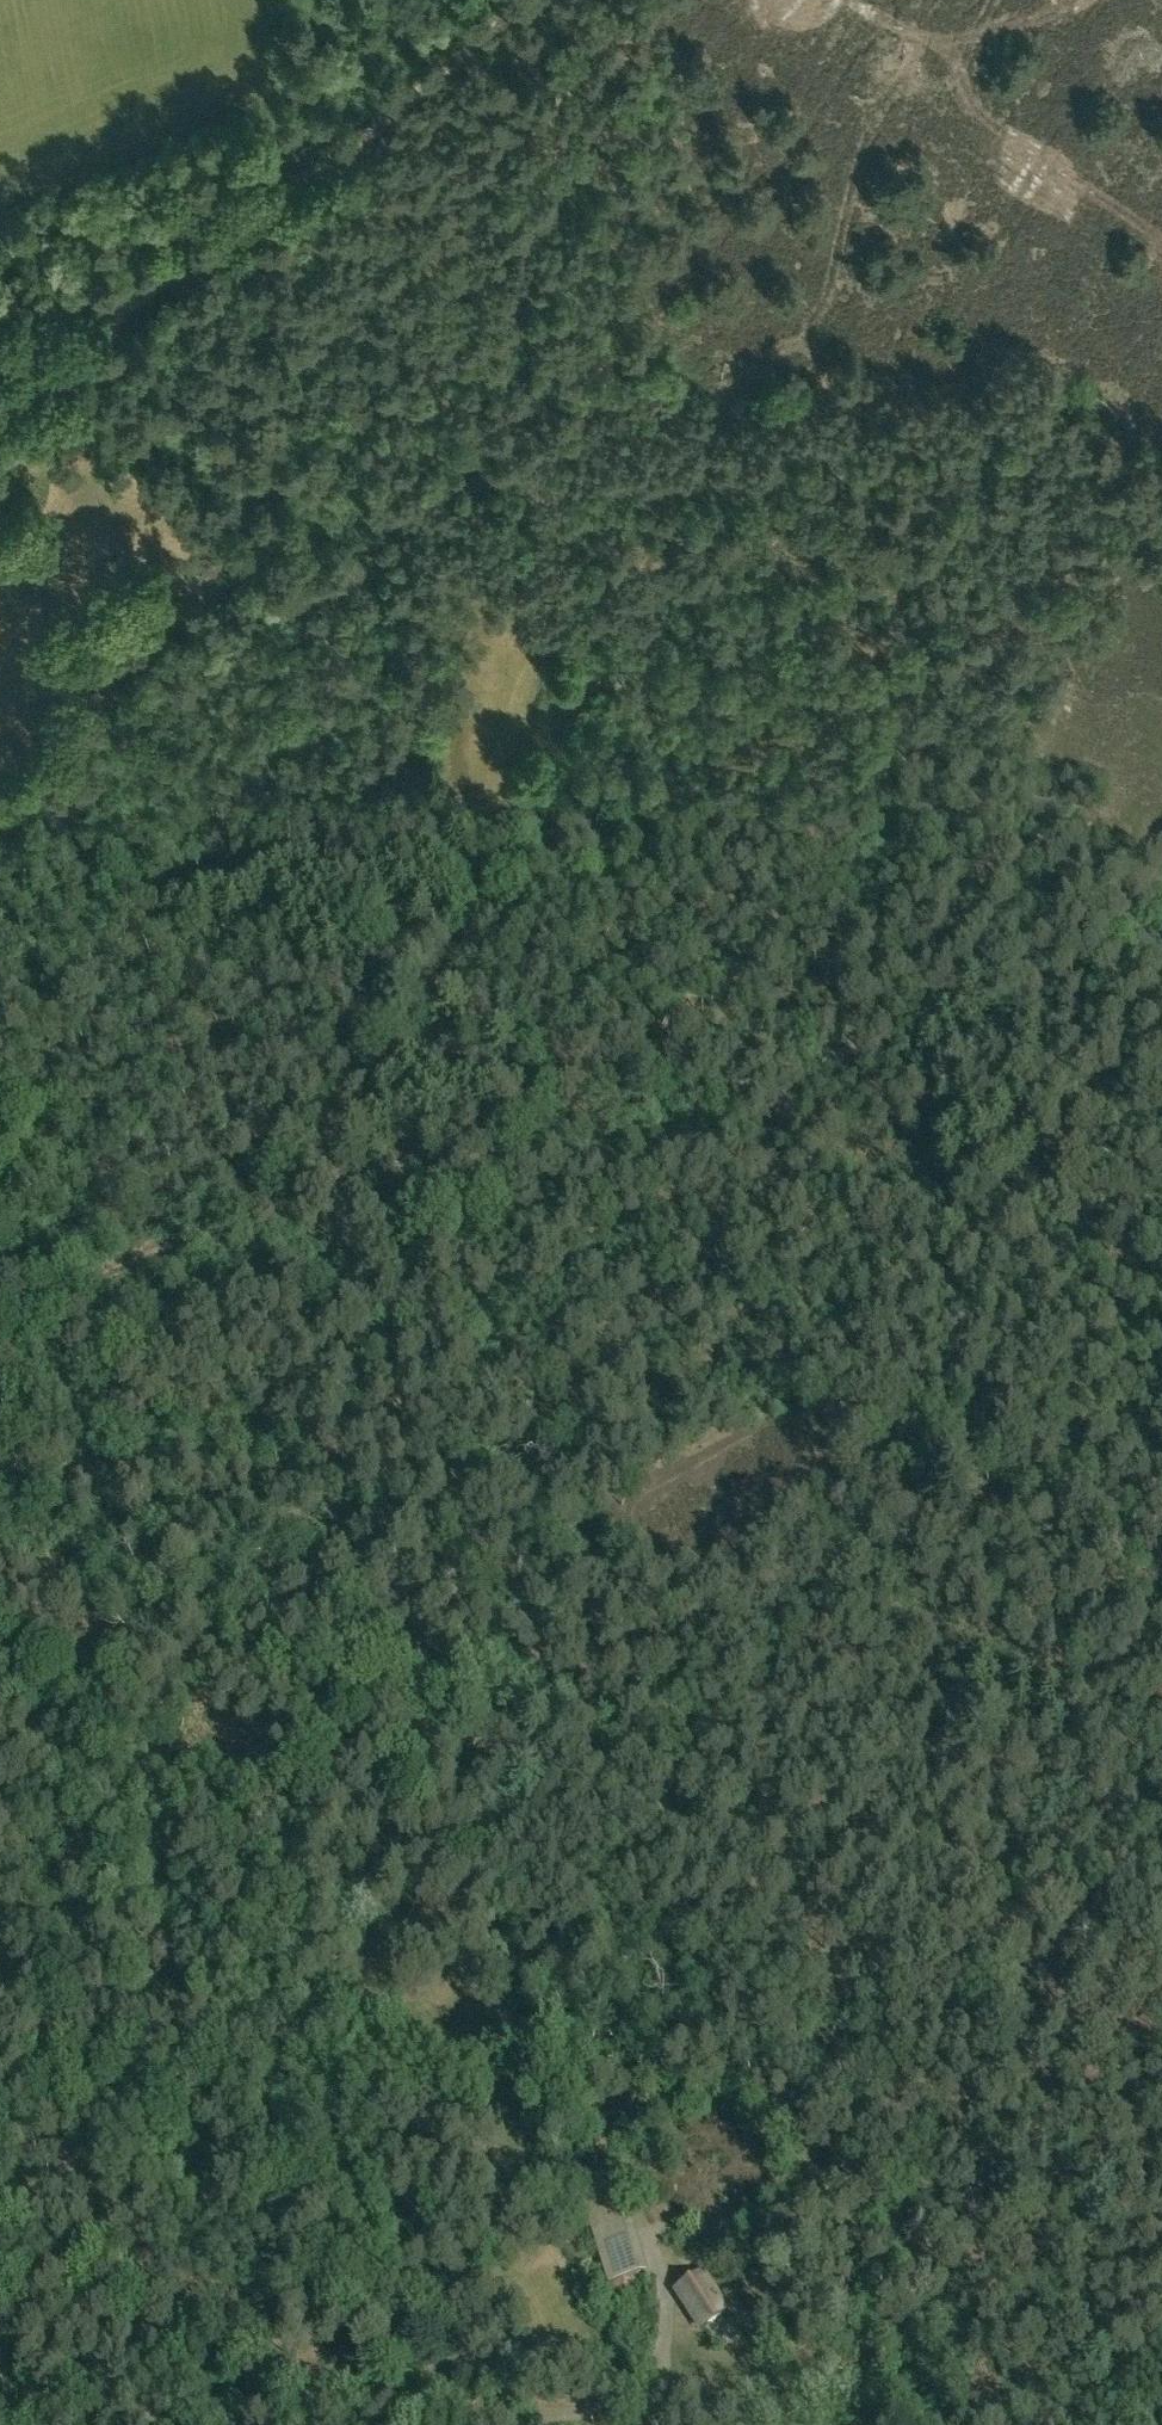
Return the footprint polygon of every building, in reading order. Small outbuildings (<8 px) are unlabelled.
[(639,2272),(628,2239),(597,2249),(607,2282),(639,2272)] [(724,2313),(698,2274),(672,2291),(698,2330),(724,2313)] [(726,2342),(734,2360),(744,2356),(736,2337),(726,2342)]
